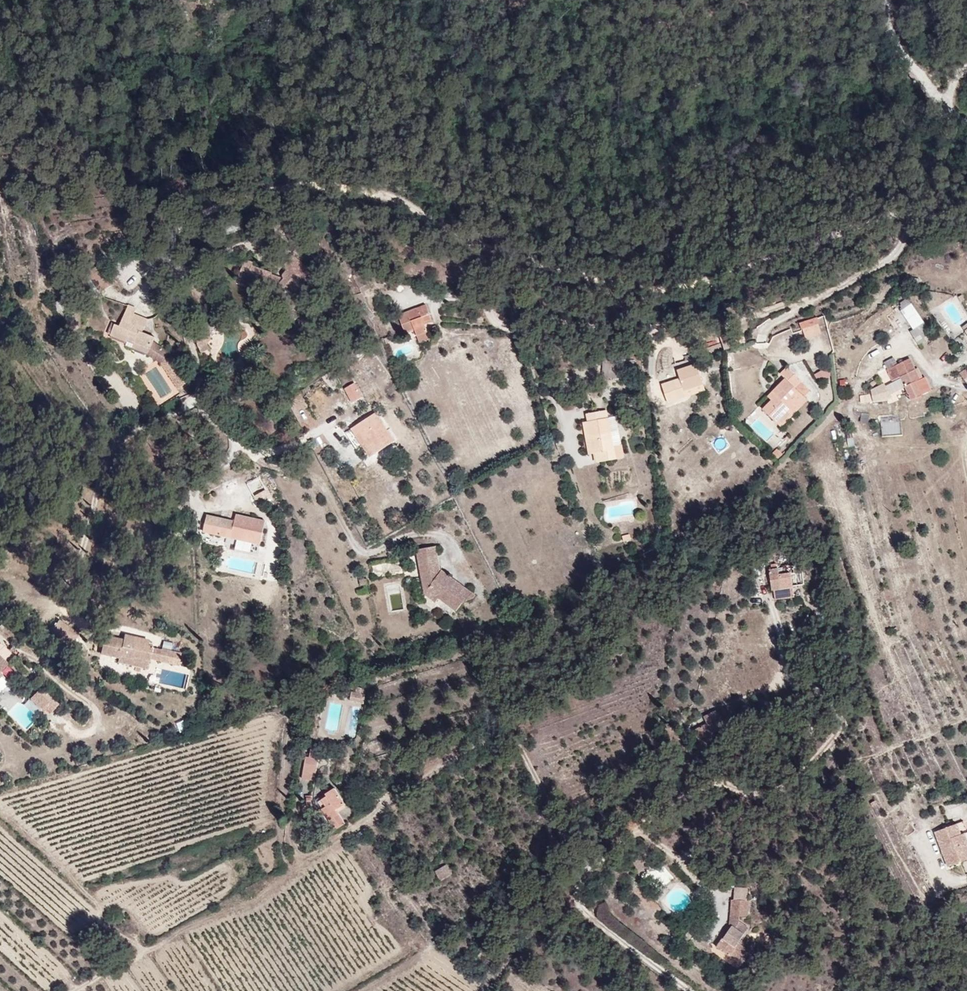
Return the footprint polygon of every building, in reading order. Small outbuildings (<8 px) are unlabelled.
[(58,313),(67,308),(61,300),(53,305),(58,313)] [(431,306),(403,317),(410,335),(419,332),(424,344),(435,340),(429,325),(437,322),(431,306)] [(924,323),(915,306),(906,311),(915,328),(924,323)] [(146,317),(125,308),(119,324),(114,322),(110,333),(147,349),(146,351),(160,359),(178,386),(189,378),(171,353),(174,351),(151,336),(152,334),(141,330),(146,317)] [(819,337),(815,325),(800,329),(804,342),(819,337)] [(206,338),(196,342),(201,354),(211,350),(206,338)] [(916,364),(892,375),(896,385),(907,380),(912,391),(910,392),(916,405),(925,401),(936,395),(930,382),(927,384),(923,374),(921,375),(916,364)] [(794,416),(806,401),(797,393),(803,385),(785,369),(778,380),(783,384),(774,395),(779,400),(773,407),(766,416),(780,428),(791,414),(794,416)] [(711,393),(704,372),(685,379),(687,387),(678,390),(685,407),(686,410),(695,406),(693,399),(711,393)] [(374,398),(366,384),(356,389),(364,404),(374,398)] [(877,395),(877,402),(878,407),(889,406),(897,402),(889,388),(877,395)] [(685,407),(678,390),(669,393),(675,410),(685,407)] [(773,407),(779,400),(774,395),(768,403),(773,407)] [(400,443),(387,413),(353,429),(357,436),(361,434),(366,432),(371,442),(376,454),(400,443)] [(603,414),(605,421),(612,420),(610,413),(603,414)] [(592,416),(593,423),(605,421),(603,414),(592,416)] [(627,444),(622,418),(615,419),(620,445),(627,444)] [(620,445),(615,419),(612,420),(605,421),(593,423),(590,424),(596,456),(601,456),(602,466),(630,460),(627,444),(620,445)] [(283,425),(274,429),(278,437),(287,433),(283,425)] [(371,442),(366,432),(361,434),(366,445),(371,442)] [(723,449),(727,441),(717,437),(714,445),(723,449)] [(265,540),(269,514),(242,509),(241,518),(211,512),(209,521),(229,524),(227,534),(239,535),(240,528),(259,531),(257,539),(265,540)] [(227,534),(229,524),(209,521),(207,530),(227,534)] [(257,539),(259,531),(240,528),(239,535),(257,539)] [(481,596),(447,571),(443,548),(424,552),(429,590),(445,600),(448,595),(467,608),(469,605),(472,603),(476,603),(481,596)] [(792,591),(791,577),(789,568),(778,569),(781,592),(792,591)] [(803,589),(801,575),(791,577),(792,591),(803,589)] [(445,600),(429,590),(427,595),(442,605),(445,600)] [(467,608),(448,595),(445,600),(463,612),(467,608)] [(152,665),(158,642),(153,641),(153,640),(138,637),(139,632),(129,630),(128,635),(109,631),(107,639),(112,640),(109,651),(123,654),(123,658),(152,665)] [(153,640),(154,636),(139,632),(138,637),(153,640)] [(164,657),(167,644),(158,642),(155,654),(164,657)] [(183,661),(186,649),(167,644),(164,657),(183,661)] [(5,673),(2,670),(11,661),(0,650),(0,678),(5,673)] [(45,708),(53,700),(41,689),(33,697),(45,708)] [(367,706),(367,690),(357,690),(357,696),(351,696),(351,706),(367,706)] [(702,732),(716,725),(713,718),(712,716),(696,724),(701,733),(702,732)] [(325,781),(330,747),(322,747),(321,754),(318,754),(315,781),(325,781)] [(355,823),(348,809),(355,804),(344,789),(337,794),(341,802),(333,807),(347,829),(355,823)] [(938,833),(950,867),(966,861),(966,823),(938,833)] [(456,874),(452,864),(443,868),(447,878),(456,874)] [(752,904),(753,892),(739,891),(738,903),(752,904)] [(752,919),(754,904),(752,904),(738,903),(737,902),(734,918),(752,919)] [(738,926),(740,922),(744,925),(744,919),(734,918),(734,928),(726,939),(728,940),(730,938),(738,926)] [(743,946),(754,932),(744,925),(740,922),(738,926),(749,934),(742,946),(730,938),(728,940),(722,948),(734,958),(736,956),(743,946)] [(742,946),(749,934),(738,926),(730,938),(742,946)] [(748,965),(755,955),(743,946),(736,956),(748,965)]
